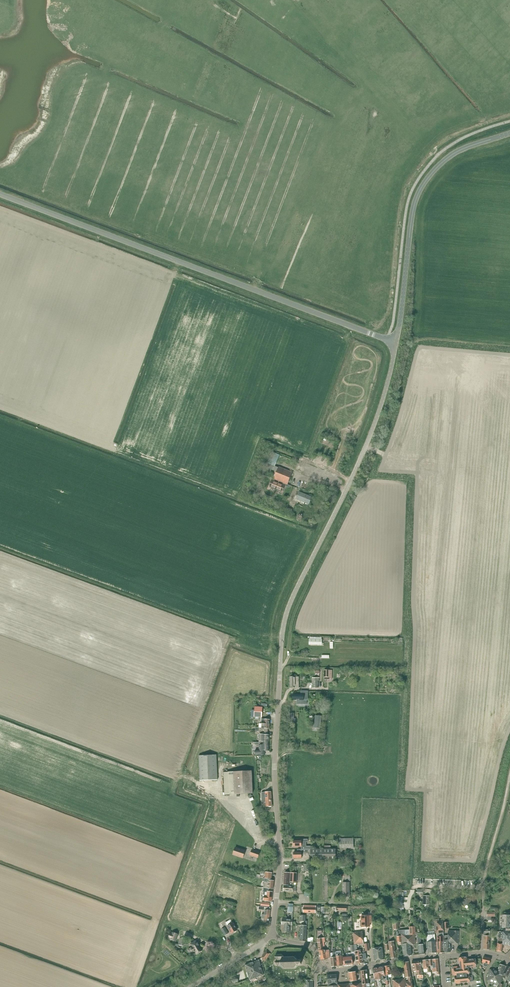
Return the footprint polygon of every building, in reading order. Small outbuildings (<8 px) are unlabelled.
[(295,460),(290,471),(296,474),(295,475),(318,484),(323,470),(301,461),(300,463),(295,460)] [(272,480),(270,485),(272,486),(272,487),(278,489),(280,484),(281,484),(283,479),(282,479),(285,473),(278,470),(276,476),(272,474),(270,479),(272,480)] [(296,495),(293,503),(298,505),(298,504),(300,505),(303,499),(301,498),(302,497),(296,495)] [(303,499),(300,505),(303,506),(303,507),(307,509),(311,501),(305,498),(305,500),(303,499)] [(295,677),(290,677),(290,687),(295,687),(299,686),(299,677),(295,677)] [(292,697),(292,698),(293,699),(293,700),(297,700),(297,704),(307,704),(307,696),(308,696),(308,691),(301,691),(301,694),(293,694),(293,696),(292,697)] [(255,707),(254,717),(262,717),(263,707),(259,707),(255,707)] [(255,728),(255,731),(259,731),(259,732),(268,732),(268,729),(269,729),(270,719),(262,719),(262,728),(255,728)] [(255,742),(255,745),(259,745),(264,745),(264,742),(269,742),(269,735),(268,735),(268,732),(259,732),(259,734),(259,737),(259,742),(255,742)] [(259,750),(255,750),(255,755),(259,755),(265,755),(265,751),(269,751),(269,742),(264,742),(264,745),(259,745),(259,750)] [(216,755),(199,756),(200,781),(218,780),(216,755)] [(252,771),(224,772),(225,795),(253,793),(252,771)] [(262,792),(262,799),(262,802),(266,802),(266,806),(272,806),(271,792),(262,792)] [(354,838),(339,838),(340,848),(354,848),(354,838)] [(301,847),(301,849),(311,849),(311,846),(306,846),(306,841),(308,841),(308,839),(301,839),(301,840),(294,840),(294,843),(293,844),(293,845),(294,845),(294,847),(301,847)] [(235,847),(233,855),(243,858),(245,850),(235,847)] [(252,849),(250,855),(258,858),(260,852),(252,849)] [(323,849),(311,849),(301,849),(297,849),(298,852),(294,852),(294,855),(294,857),(294,858),(302,858),(302,855),(310,855),(310,860),(336,860),(336,849),(331,849),(323,849)] [(284,886),(284,891),(293,892),(293,891),(296,891),(297,873),(296,873),(296,868),(292,867),(291,872),(290,872),(290,882),(289,886),(284,886)] [(264,881),(264,887),(273,888),(274,881),(271,880),(272,872),(266,872),(265,878),(264,878),(263,878),(263,881),(264,881)] [(264,897),(262,896),(262,900),(272,901),(273,892),(264,891),(263,892),(265,892),(264,897)] [(271,907),(268,907),(264,906),(259,906),(256,905),(256,907),(259,907),(259,909),(265,910),(264,914),(262,914),(262,918),(264,918),(264,922),(269,923),(271,907)] [(503,938),(502,944),(509,945),(509,915),(502,915),(501,927),(503,927),(503,938)] [(361,922),(360,922),(361,926),(362,926),(362,927),(370,927),(370,922),(372,922),(371,916),(361,916),(361,922)] [(231,919),(226,923),(228,926),(227,926),(231,933),(237,930),(231,919)] [(282,919),(282,925),(284,925),(284,932),(290,932),(290,925),(292,925),(293,920),(282,919)] [(439,921),(434,921),(435,933),(437,933),(437,942),(437,953),(444,953),(443,920),(439,920),(439,921)] [(402,936),(402,938),(405,937),(405,938),(410,938),(410,937),(412,937),(412,940),(415,940),(415,932),(416,932),(415,926),(410,927),(410,930),(399,931),(400,936),(402,936)] [(448,936),(444,935),(444,953),(451,953),(451,943),(454,943),(459,943),(459,931),(448,931),(448,936)] [(170,933),(169,938),(171,939),(170,939),(175,941),(178,934),(173,932),(172,934),(170,933)] [(364,944),(362,932),(353,933),(354,945),(361,944),(364,944)] [(428,934),(426,934),(428,954),(436,953),(435,934),(434,932),(428,932),(428,934)] [(405,937),(402,938),(404,956),(412,956),(411,945),(416,945),(415,940),(412,940),(412,937),(410,937),(410,938),(405,938),(405,937)] [(193,947),(188,949),(191,954),(195,951),(197,954),(202,950),(196,941),(191,944),(193,947)] [(394,941),(389,942),(391,959),(397,958),(394,941)] [(382,947),(373,949),(374,961),(384,960),(382,947)] [(326,949),(320,950),(321,960),(327,959),(327,958),(330,958),(329,950),(326,950),(326,949)] [(358,951),(355,951),(357,964),(363,963),(363,960),(367,959),(366,953),(362,954),(361,950),(358,951)] [(267,951),(261,958),(265,961),(271,954),(267,951)] [(347,956),(343,957),(344,966),(353,965),(352,953),(349,953),(346,953),(347,956)] [(275,955),(275,957),(277,959),(277,961),(275,962),(276,964),(277,965),(281,965),(284,968),(294,968),(297,964),(298,964),(299,964),(300,964),(301,964),(301,963),(301,962),(301,961),(301,960),(300,960),(299,960),(298,960),(297,960),(294,956),(284,956),(284,957),(281,954),(277,954),(275,955)] [(470,975),(469,967),(476,966),(475,958),(467,959),(467,957),(459,958),(460,967),(453,968),(452,968),(452,969),(453,976),(454,976),(455,983),(470,982),(470,981),(473,981),(472,975),(470,975)] [(484,957),(482,962),(484,963),(483,966),(487,967),(488,964),(489,964),(491,958),(484,957)] [(438,959),(428,960),(429,967),(430,967),(430,966),(433,965),(434,968),(433,968),(433,972),(437,972),(437,975),(440,975),(438,959)] [(250,964),(245,966),(249,979),(263,975),(261,967),(264,966),(263,963),(260,964),(259,961),(250,963),(250,964)] [(423,975),(422,975),(421,965),(422,965),(421,961),(412,962),(413,971),(417,971),(418,978),(423,978),(423,975)] [(403,963),(405,977),(406,979),(407,979),(407,978),(408,977),(409,981),(406,982),(407,986),(413,986),(411,976),(409,962),(403,963)] [(486,982),(498,985),(497,986),(500,986),(500,985),(501,984),(505,966),(500,965),(498,972),(489,970),(486,982)] [(361,971),(362,983),(363,986),(367,986),(367,985),(366,986),(366,984),(369,983),(367,970),(361,971)] [(353,972),(349,973),(350,981),(349,981),(350,985),(352,985),(352,981),(357,980),(356,972),(355,972),(353,972)] [(327,976),(328,986),(338,985),(337,975),(327,976)] [(393,980),(394,986),(407,986),(405,978),(393,980)]
